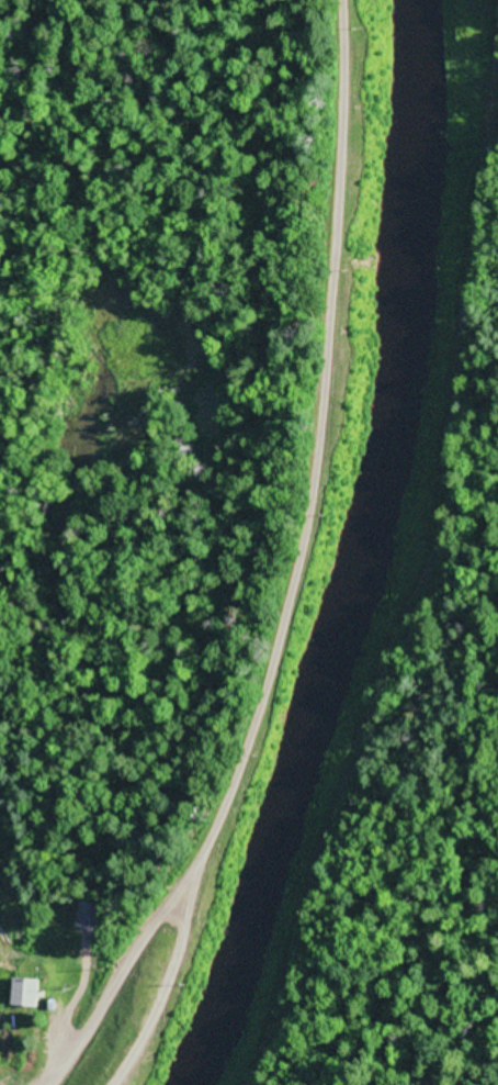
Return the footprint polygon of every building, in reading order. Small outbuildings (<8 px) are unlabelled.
[(39,1004),(39,976),(12,976),(12,1004),(39,1004)]
